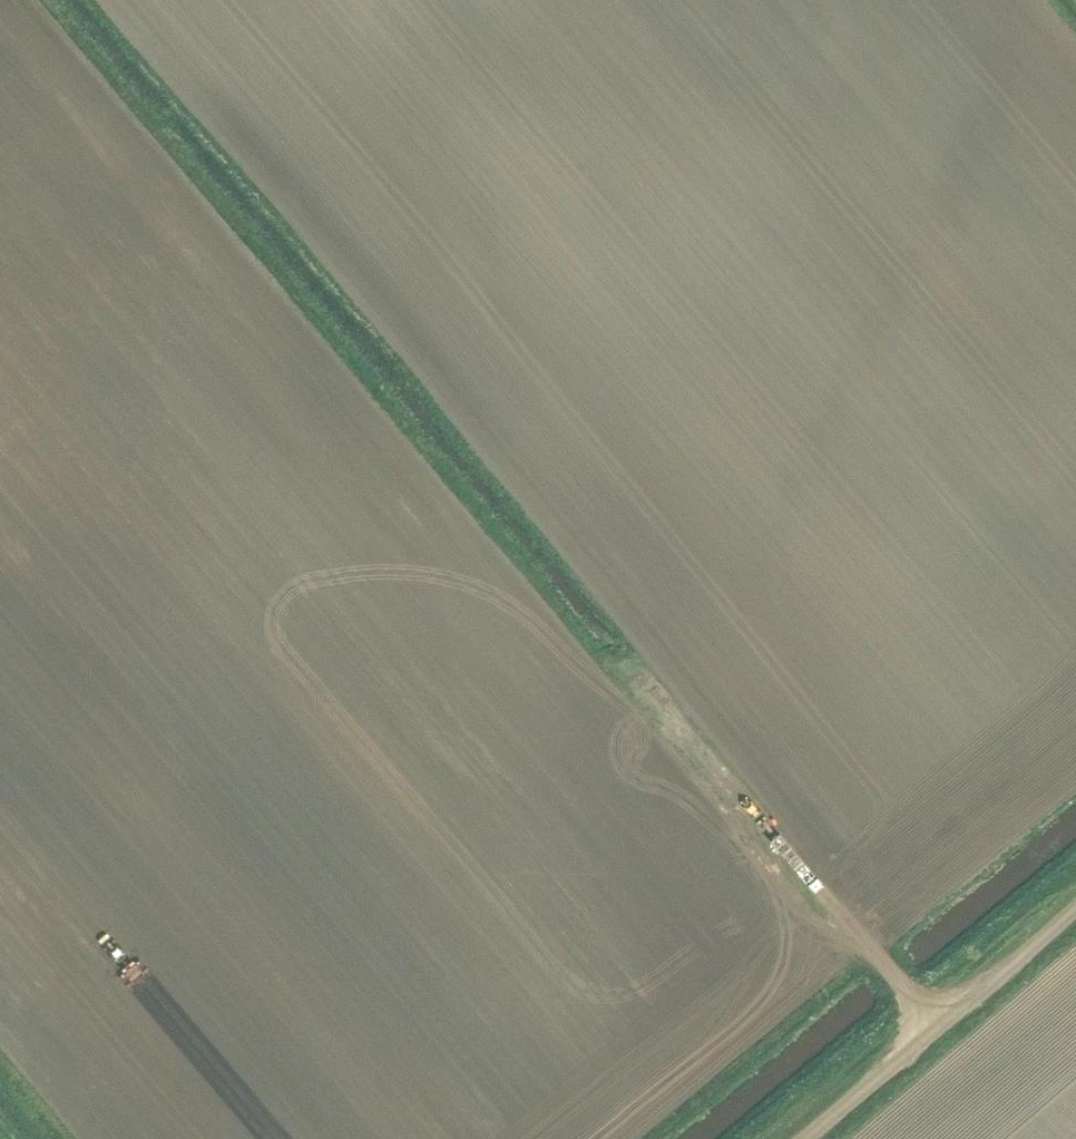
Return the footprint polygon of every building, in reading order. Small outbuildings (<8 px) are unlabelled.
[(915,960),(966,927),(954,909),(904,942),(915,960)]
